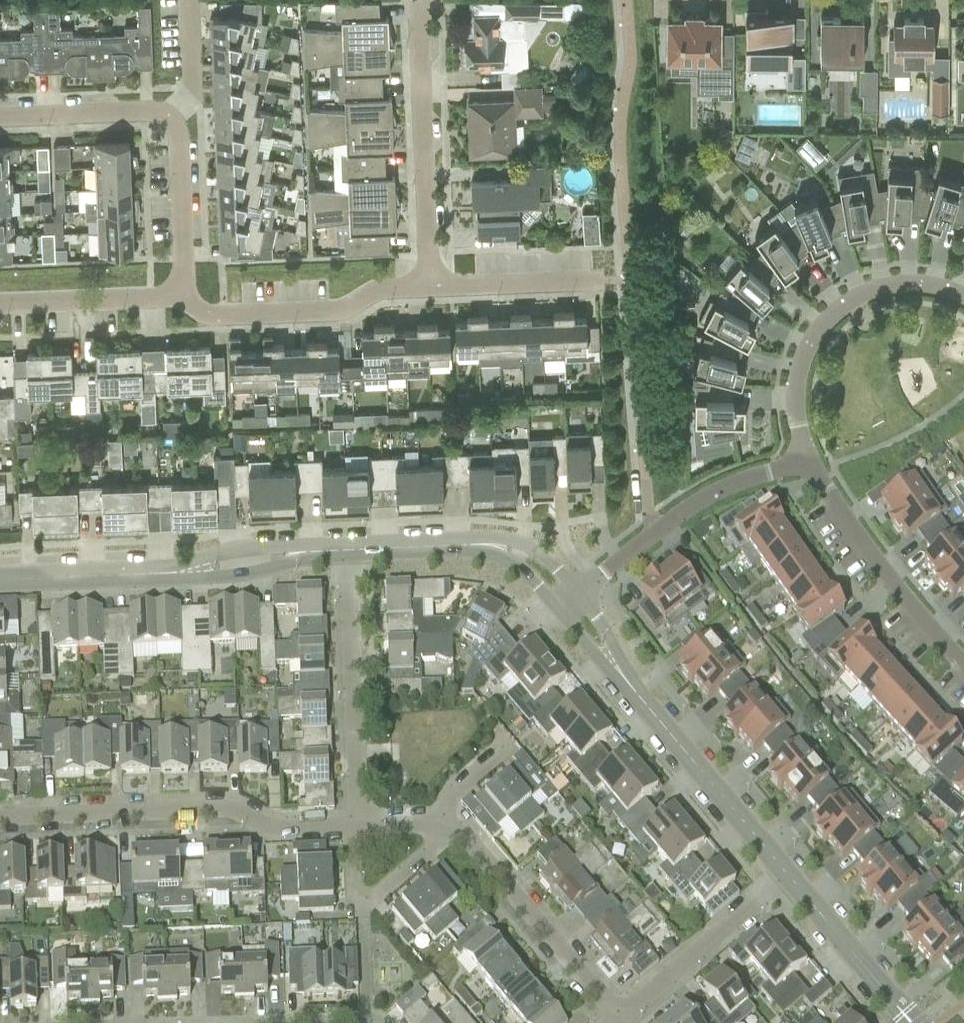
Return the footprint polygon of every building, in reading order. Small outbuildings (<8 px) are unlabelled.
[(220,17),(212,17),(213,40),(229,40),(229,37),(251,42),(251,41),(255,21),(261,22),(261,2),(257,2),(219,1),(220,17)] [(379,18),(379,2),(321,2),(321,10),(334,12),(334,20),(341,20),(341,32),(303,29),(304,48),(394,45),(394,44),(393,44),(391,37),(389,31),(388,18),(379,18)] [(475,39),(465,39),(466,67),(485,66),(485,70),(501,70),(506,70),(505,51),(501,52),(500,39),(525,38),(525,18),(539,18),(539,3),(504,3),(473,3),(475,39)] [(152,68),(151,27),(150,6),(137,7),(138,26),(124,26),(125,34),(98,35),(100,79),(115,78),(114,72),(125,72),(127,71),(128,71),(130,70),(131,69),(132,67),(132,65),(133,64),(138,67),(138,69),(152,68)] [(48,72),(45,10),(33,11),(34,30),(20,31),(21,38),(0,39),(0,83),(11,82),(10,76),(20,76),(21,76),(23,75),(24,75),(26,74),(27,73),(28,72),(28,70),(29,68),(34,71),(34,73),(48,72)] [(72,29),(59,29),(59,10),(45,10),(48,72),(62,72),(62,70),(67,67),(68,69),(70,71),(72,72),(74,73),(76,74),(85,73),(85,79),(100,79),(98,35),(72,36),(72,29)] [(767,16),(767,10),(745,10),(745,36),(747,36),(747,43),(745,42),(745,63),(786,64),(786,87),(805,87),(805,56),(791,56),(791,37),(793,37),(793,16),(767,16)] [(719,55),(720,19),(702,19),(702,15),(685,15),(685,19),(667,19),(667,59),(697,59),(696,93),(718,93),(718,98),(733,98),(733,56),(719,55)] [(863,19),(840,18),(820,18),(820,33),(817,33),(817,43),(820,43),(820,62),(863,63),(863,19)] [(923,23),(923,19),(904,19),(904,23),(893,23),(893,55),(889,55),(889,73),(909,73),(909,57),(933,57),(934,23),(923,23)] [(298,52),(298,37),(282,34),(279,48),(298,52)] [(251,41),(251,42),(229,37),(229,40),(213,40),(214,63),(230,62),(230,60),(251,65),(252,64),(257,43),(251,41)] [(393,46),(394,46),(394,45),(304,48),(305,67),(330,64),(330,87),(338,87),(382,85),(382,74),(390,73),(390,60),(392,53),(393,46)] [(299,75),(299,60),(292,58),(289,73),(299,75)] [(252,64),(251,65),(230,60),(230,62),(214,63),(215,86),(231,85),(231,83),(252,88),(253,87),(257,66),(252,64)] [(589,84),(589,66),(584,63),(579,64),(569,79),(569,84),(589,84)] [(877,70),(863,70),(859,70),(859,94),(863,94),(863,110),(877,110),(877,70)] [(948,114),(949,78),(932,78),(932,113),(948,114)] [(300,98),(300,83),(293,81),(289,95),(300,98)] [(253,87),(252,88),(231,83),(231,85),(215,86),(216,109),(232,108),(232,106),(253,111),(253,110),(258,88),(253,87)] [(391,97),(382,98),(382,85),(338,87),(338,100),(344,100),(345,112),(307,109),(307,128),(397,125),(397,124),(396,124),(395,117),(392,110),(391,97)] [(555,95),(541,95),(540,86),(514,87),(515,101),(468,102),(470,156),(512,155),(510,120),(514,120),(514,115),(541,114),(541,112),(550,112),(550,109),(553,109),(556,107),(555,95)] [(301,121),(300,106),(294,104),(290,118),(301,121)] [(232,108),(216,109),(216,131),(233,131),(233,128),(254,133),(260,134),(266,135),(270,113),(259,111),(253,110),(253,111),(232,106),(232,108)] [(396,126),(397,126),(397,125),(307,128),(308,147),(346,141),(346,153),(340,154),(341,167),(385,165),(385,153),(393,152),(393,139),(395,133),(396,126)] [(302,143),(301,128),(294,127),(291,141),(302,143)] [(254,133),(233,128),(233,131),(216,131),(217,154),(234,154),(233,151),(255,156),(260,134),(254,133)] [(719,130),(719,149),(724,149),(731,135),(731,130),(719,130)] [(743,134),(739,145),(752,151),(757,140),(743,134)] [(806,138),(795,148),(805,158),(816,148),(806,138)] [(129,143),(94,144),(95,167),(133,165),(138,165),(136,155),(129,155),(129,143)] [(70,168),(70,165),(69,145),(54,146),(54,168),(70,168)] [(20,159),(19,147),(0,148),(0,170),(8,170),(8,159),(20,159)] [(303,166),(302,151),(295,150),(292,164),(303,166)] [(255,156),(233,151),(234,154),(217,154),(218,177),(234,176),(234,174),(256,179),(256,178),(262,180),(268,181),(273,159),(261,157),(255,156)] [(40,156),(39,156),(39,169),(49,168),(49,156),(40,156)] [(130,176),(132,176),(133,165),(95,167),(96,188),(131,187),(130,176)] [(394,177),(386,177),(385,165),(341,167),(341,179),(347,180),(348,192),(310,189),(310,208),(400,204),(400,203),(399,203),(398,196),(395,190),(394,177)] [(531,200),(551,200),(550,165),(510,167),(511,181),(471,182),(472,203),(479,202),(480,215),(476,216),(477,236),(520,234),(519,214),(531,200)] [(921,215),(924,168),(888,165),(887,188),(877,190),(873,170),(872,170),(880,217),(884,217),(884,224),(902,225),(902,214),(921,215)] [(39,169),(38,169),(39,190),(50,189),(49,168),(39,169)] [(960,223),(963,210),(963,184),(937,176),(933,189),(923,188),(925,168),(924,168),(921,215),(925,216),(923,223),(940,228),(943,217),(960,223)] [(9,192),(8,170),(0,170),(0,192),(9,192)] [(862,220),(880,217),(872,170),(837,176),(841,199),(830,203),(841,229),(845,227),(847,234),(864,231),(862,220)] [(304,189),(303,174),(296,172),(293,187),(304,189)] [(256,178),(256,179),(234,174),(234,176),(218,177),(219,200),(235,199),(235,197),(257,202),(257,201),(263,202),(271,204),(276,183),(268,181),(262,180),(256,178)] [(55,190),(65,189),(64,178),(55,178),(55,190)] [(131,187),(96,188),(97,200),(85,201),(85,210),(135,209),(140,208),(138,198),(131,198),(131,187)] [(56,203),(65,203),(65,189),(55,190),(56,203)] [(10,213),(9,192),(0,192),(0,213),(10,213)] [(305,212),(304,197),(297,195),(294,209),(305,212)] [(257,201),(257,202),(235,197),(235,199),(219,200),(220,223),(236,222),(236,220),(258,225),(258,224),(270,226),(275,205),(271,204),(263,202),(257,201)] [(791,199),(778,209),(790,226),(806,248),(810,246),(813,253),(829,246),(825,235),(841,229),(830,203),(820,208),(816,198),(796,206),(791,199)] [(399,205),(400,205),(400,204),(310,208),(311,227),(335,223),(336,242),(344,242),(345,255),(389,253),(388,232),(397,232),(396,219),(398,212),(399,205)] [(139,219),(140,208),(135,209),(85,210),(86,220),(97,219),(98,232),(132,230),(132,219),(139,219)] [(773,225),(755,238),(763,249),(756,257),(776,275),(779,272),(784,278),(798,268),(791,259),(806,248),(790,226),(778,209),(767,216),(773,225)] [(10,223),(10,213),(0,213),(0,235),(14,234),(13,223),(10,223)] [(306,234),(305,220),(298,218),(295,232),(306,234)] [(236,222),(220,223),(221,246),(229,246),(230,259),(272,258),(272,246),(276,228),(270,226),(258,224),(258,225),(236,220),(236,222)] [(54,233),(63,233),(62,221),(54,221),(54,233)] [(129,253),(133,253),(132,230),(98,232),(98,255),(99,255),(99,259),(128,258),(129,253)] [(43,233),(41,233),(42,248),(55,247),(55,246),(54,233),(53,233),(43,233)] [(55,246),(63,246),(63,233),(54,233),(55,246)] [(14,245),(14,234),(0,235),(0,263),(12,263),(11,245),(14,245)] [(764,289),(776,275),(756,257),(748,267),(739,259),(724,277),(734,286),(729,296),(753,309),(756,305),(761,310),(773,297),(764,289)] [(745,325),(753,309),(729,296),(723,307),(714,302),(703,322),(715,329),(712,339),(704,337),(739,346),(740,343),(747,346),(755,330),(745,325)] [(584,318),(574,318),(574,312),(563,313),(565,349),(587,348),(587,350),(599,349),(598,326),(586,326),(586,317),(584,317),(584,318)] [(565,359),(565,349),(563,313),(553,313),(553,319),(542,320),(544,359),(565,359)] [(544,359),(542,320),(531,320),(531,314),(520,315),(522,360),(544,359)] [(522,366),(522,360),(520,315),(510,315),(510,321),(499,321),(500,364),(501,367),(522,366)] [(456,353),(478,352),(477,316),(466,317),(467,323),(456,323),(456,322),(455,322),(456,353)] [(487,316),(477,316),(478,352),(479,361),(479,365),(500,364),(499,321),(488,322),(487,316)] [(429,376),(428,360),(427,324),(416,325),(417,331),(405,331),(407,361),(407,377),(429,376)] [(448,330),(438,330),(437,324),(427,324),(428,360),(450,359),(449,329),(448,329),(448,330)] [(362,355),(351,355),(352,380),(352,390),(364,389),(386,389),(386,378),(384,326),(373,327),(373,333),(363,333),(363,332),(362,332),(362,355)] [(405,331),(394,332),(394,326),(384,326),(386,378),(407,377),(407,361),(405,331)] [(273,345),(272,345),(272,337),(262,337),(263,351),(252,351),(253,393),(275,392),(274,380),(273,345)] [(734,364),(739,346),(704,337),(700,349),(699,349),(693,371),(706,375),(706,385),(695,385),(733,386),(733,382),(741,384),(745,367),(734,364)] [(253,393),(252,351),(240,352),(240,338),(229,338),(231,394),(253,393)] [(317,392),(318,392),(316,343),(306,343),(306,349),(295,350),(296,380),(317,379),(317,392)] [(337,348),(327,349),(327,343),(316,343),(318,392),(352,391),(352,380),(351,355),(339,356),(338,347),(337,347),(337,348)] [(283,344),(273,345),(274,380),(275,392),(296,392),(296,380),(295,350),(284,350),(283,344)] [(205,401),(225,400),(224,366),(211,367),(210,347),(188,348),(189,388),(205,387),(205,401)] [(155,389),(189,388),(188,348),(165,349),(166,369),(154,370),(155,389)] [(141,350),(118,351),(120,391),(141,390),(142,421),(156,421),(155,389),(154,370),(141,370),(141,350)] [(100,391),(120,391),(118,351),(96,352),(97,372),(84,372),(86,411),(100,410),(100,391)] [(14,396),(50,394),(48,353),(26,354),(27,374),(13,375),(14,396)] [(84,372),(72,373),(71,353),(48,353),(50,394),(70,393),(71,411),(86,411),(84,372)] [(557,382),(544,383),(545,392),(557,391),(557,382)] [(533,392),(545,392),(544,383),(532,383),(533,392)] [(733,405),(733,386),(695,385),(694,421),(708,422),(712,441),(739,436),(736,422),(744,422),(744,405),(733,405)] [(458,403),(471,403),(470,394),(458,394),(458,403)] [(0,396),(0,417),(15,416),(14,396),(0,396)] [(490,399),(480,399),(480,402),(481,408),(490,408),(502,407),(502,398),(490,399)] [(502,407),(514,407),(514,398),(502,398),(502,407)] [(431,418),(442,418),(442,408),(430,409),(431,418)] [(418,419),(431,418),(430,409),(417,409),(418,419)] [(353,412),(332,413),(333,428),(343,427),(354,427),(353,412)] [(298,423),(310,423),(309,413),(297,414),(298,423)] [(285,424),(298,423),(297,414),(284,414),(285,424)] [(267,415),(254,416),(255,426),(267,425),(276,425),(276,424),(276,415),(267,415)] [(388,426),(409,425),(409,415),(387,416),(388,426)] [(16,434),(15,416),(0,417),(0,438),(8,438),(8,434),(16,434)] [(232,427),(255,426),(254,416),(242,416),(242,417),(232,418),(232,427)] [(191,420),(163,421),(163,437),(191,436),(191,420)] [(193,432),(205,432),(205,421),(193,421),(193,432)] [(71,426),(51,427),(52,438),(72,438),(71,426)] [(18,443),(34,442),(33,431),(17,432),(18,443)] [(603,458),(602,437),(602,432),(565,433),(565,436),(568,485),(591,484),(590,458),(603,458)] [(568,485),(565,436),(565,433),(565,435),(552,436),(553,452),(529,452),(529,445),(528,445),(531,494),(554,493),(553,467),(567,467),(567,485),(568,485)] [(112,463),(122,463),(120,439),(110,440),(112,463)] [(123,451),(134,450),(134,439),(122,439),(123,451)] [(189,440),(178,441),(179,453),(190,452),(189,440)] [(17,455),(36,454),(35,442),(16,443),(17,455)] [(530,494),(531,494),(528,445),(491,446),(493,504),(517,503),(516,477),(530,476),(530,494)] [(470,505),(493,504),(491,446),(491,452),(455,454),(456,479),(469,479),(470,505)] [(442,480),(456,479),(455,454),(431,454),(431,464),(418,465),(420,507),(443,506),(442,480)] [(234,463),(233,456),(213,457),(214,483),(193,484),(195,524),(217,523),(216,503),(229,503),(229,488),(235,488),(234,463)] [(418,465),(403,465),(403,456),(381,457),(382,482),(395,482),(396,508),(420,507),(418,465)] [(369,483),(382,482),(381,457),(367,457),(368,467),(345,468),(346,510),(370,509),(369,483)] [(295,486),(309,485),(308,459),(293,460),(294,470),(271,471),(273,513),(296,512),(295,486)] [(345,468),(320,469),(320,459),(308,459),(309,485),(322,485),(323,511),(346,510),(345,468)] [(247,463),(234,463),(235,488),(249,488),(250,514),(273,513),(271,471),(270,471),(269,460),(247,461),(247,463)] [(921,475),(913,481),(906,471),(883,486),(890,497),(880,503),(893,521),(889,523),(890,524),(934,494),(921,475)] [(172,525),(195,524),(193,484),(158,485),(159,505),(172,505),(172,525)] [(147,505),(159,505),(158,485),(124,487),(125,527),(148,526),(147,505)] [(103,527),(125,527),(124,487),(89,488),(90,508),(102,507),(103,527)] [(77,508),(90,508),(89,488),(54,489),(56,529),(78,528),(77,508)] [(33,530),(56,529),(54,489),(19,491),(19,511),(33,510),(33,530)] [(939,518),(946,512),(934,494),(890,524),(898,535),(901,533),(906,540),(916,533),(925,544),(946,528),(939,518)] [(12,524),(11,502),(0,502),(0,524),(12,524)] [(741,508),(718,524),(725,534),(726,534),(739,552),(781,522),(768,504),(748,518),(741,508)] [(780,524),(782,523),(781,522),(739,552),(739,553),(748,546),(760,563),(792,541),(792,540),(791,540),(780,524)] [(708,523),(701,528),(705,534),(712,528),(708,523)] [(954,538),(946,528),(925,544),(933,555),(924,563),(937,580),(934,583),(935,583),(963,559),(963,535),(961,532),(954,538)] [(793,542),(792,541),(760,563),(773,581),(804,559),(793,542)] [(713,570),(719,565),(711,555),(705,560),(713,570)] [(817,575),(816,575),(804,559),(773,581),(785,599),(817,576),(817,575)] [(935,583),(943,594),(946,591),(952,598),(962,590),(963,593),(963,559),(935,583)] [(693,566),(683,574),(675,564),(658,577),(656,574),(655,575),(688,617),(706,603),(700,595),(709,588),(693,566)] [(727,587),(733,583),(725,573),(719,578),(727,587)] [(670,630),(688,617),(655,575),(644,583),(647,586),(640,592),(647,601),(637,609),(654,630),(664,623),(670,630)] [(818,577),(817,576),(785,599),(797,616),(796,617),(831,593),(830,592),(829,593),(818,577)] [(442,585),(444,585),(444,583),(380,586),(380,587),(381,587),(382,604),(386,604),(387,628),(382,628),(382,643),(387,642),(451,639),(462,620),(434,621),(433,605),(443,605),(442,585)] [(734,597),(740,593),(733,583),(727,587),(734,597)] [(274,645),(274,646),(327,644),(322,644),(320,590),(325,589),(325,588),(272,590),(273,606),(273,609),(296,608),(297,636),(290,637),(291,645),(274,645)] [(831,593),(796,617),(809,635),(801,640),(810,654),(840,630),(832,620),(844,611),(831,593)] [(17,620),(16,600),(0,601),(0,640),(15,640),(15,639),(3,640),(3,625),(17,624),(17,620)] [(488,602),(486,605),(482,602),(462,637),(475,644),(468,655),(481,672),(508,650),(499,639),(491,635),(503,614),(504,612),(495,607),(495,606),(490,603),(490,604),(488,602)] [(259,613),(258,608),(258,603),(233,604),(234,644),(259,643),(260,672),(275,671),(274,664),(275,664),(274,646),(274,645),(273,609),(273,606),(271,606),(272,612),(259,613)] [(210,645),(234,644),(233,604),(207,605),(208,615),(194,615),(197,675),(211,674),(210,645)] [(180,606),(155,607),(156,647),(181,646),(181,657),(182,676),(186,675),(195,675),(197,675),(194,615),(180,616),(180,610),(180,606)] [(131,648),(156,647),(155,607),(129,608),(130,618),(116,618),(118,677),(133,677),(131,648)] [(753,622),(759,617),(752,607),(745,612),(753,622)] [(102,619),(102,613),(102,609),(76,610),(78,650),(102,649),(103,678),(118,677),(116,618),(102,619)] [(53,651),(78,650),(76,610),(51,611),(51,621),(38,622),(38,616),(37,616),(39,681),(54,680),(53,651)] [(761,632),(767,627),(759,617),(753,622),(761,632)] [(688,657),(679,665),(684,672),(681,674),(690,685),(731,651),(717,634),(710,640),(701,630),(680,647),(688,657)] [(848,639),(840,630),(810,654),(835,681),(873,646),(858,630),(848,639)] [(754,647),(761,642),(753,632),(747,637),(754,647)] [(447,663),(452,663),(451,639),(387,642),(389,697),(421,696),(421,683),(413,683),(412,659),(421,659),(422,662),(435,662),(435,659),(437,658),(447,663)] [(15,648),(15,640),(0,640),(0,680),(4,679),(4,648),(15,648)] [(542,650),(536,642),(534,644),(533,644),(515,659),(508,650),(481,672),(484,670),(497,687),(509,678),(517,688),(549,662),(546,658),(548,656),(546,654),(542,650)] [(322,645),(327,645),(327,644),(274,646),(275,664),(299,663),(300,688),(292,688),(293,701),(329,700),(329,686),(324,686),(322,645)] [(873,648),(874,647),(873,646),(835,681),(836,682),(844,674),(858,689),(887,663),(873,648)] [(738,674),(745,668),(731,651),(690,685),(691,685),(694,683),(708,699),(717,691),(725,701),(746,683),(738,674)] [(554,664),(552,666),(549,662),(517,688),(527,699),(518,706),(532,723),(554,705),(546,696),(564,680),(566,678),(560,671),(560,670),(556,666),(554,664)] [(901,678),(900,679),(887,663),(858,689),(873,706),(902,679),(901,678)] [(0,680),(0,719),(10,719),(19,718),(19,717),(18,698),(14,694),(5,694),(4,679),(0,680)] [(902,680),(902,679),(873,706),(887,722),(916,695),(902,680)] [(775,703),(768,709),(746,683),(725,701),(733,710),(723,718),(729,725),(726,728),(735,738),(775,704),(775,703)] [(930,710),(929,711),(916,695),(887,722),(902,738),(931,711),(930,710)] [(589,705),(588,705),(582,697),(580,699),(562,714),(554,705),(532,723),(546,739),(555,732),(564,743),(595,717),(592,713),(594,712),(592,709),(593,709),(589,705)] [(325,701),(329,700),(293,701),(276,702),(277,718),(279,720),(301,719),(302,735),(294,736),(295,756),(279,757),(332,755),(331,741),(326,742),(325,701)] [(783,727),(790,721),(775,704),(735,738),(735,739),(738,736),(752,753),(762,745),(770,754),(790,737),(783,727)] [(931,712),(931,711),(902,738),(916,753),(914,754),(915,755),(946,726),(944,727),(931,712)] [(601,719),(598,721),(595,717),(564,743),(573,754),(565,761),(579,778),(600,760),(593,751),(611,736),(610,735),(613,733),(606,726),(603,721),(602,721),(601,719)] [(30,758),(42,758),(42,757),(41,724),(40,724),(41,744),(23,745),(11,745),(10,719),(0,719),(0,760),(30,758)] [(121,775),(122,775),(120,720),(98,720),(98,738),(82,738),(83,777),(83,775),(109,775),(108,753),(121,753),(121,775)] [(81,739),(64,739),(64,723),(41,724),(42,757),(56,756),(56,778),(83,777),(82,738),(81,738),(81,739)] [(239,774),(238,723),(199,724),(200,773),(227,772),(226,750),(238,750),(239,774)] [(174,736),(160,736),(161,774),(187,773),(187,751),(199,751),(200,773),(199,724),(174,725),(174,736)] [(137,726),(121,726),(122,775),(148,774),(148,771),(148,752),(160,752),(160,771),(160,774),(161,774),(160,736),(160,725),(137,726)] [(271,725),(238,726),(239,774),(266,773),(265,751),(279,751),(278,731),(278,725),(277,725),(271,725)] [(951,752),(961,743),(946,726),(915,755),(930,771),(931,770),(942,780),(960,761),(951,752)] [(806,740),(798,746),(790,737),(770,754),(778,763),(768,771),(774,778),(771,781),(780,791),(820,757),(806,740)] [(635,760),(628,752),(626,754),(608,769),(600,760),(579,778),(593,794),(601,787),(610,798),(642,772),(638,768),(641,767),(639,764),(635,760)] [(332,755),(279,757),(280,776),(303,775),(304,799),(308,799),(309,803),(297,803),(297,812),(334,811),(333,797),(328,797),(327,756),(332,756),(332,755)] [(813,764),(821,758),(820,757),(780,791),(780,792),(783,789),(797,806),(807,798),(814,807),(835,790),(813,764)] [(0,760),(0,800),(13,799),(12,773),(31,772),(43,771),(42,758),(30,758),(0,760)] [(960,761),(942,780),(952,790),(951,791),(963,803),(963,765),(960,761)] [(537,771),(528,779),(518,767),(496,785),(532,827),(544,816),(531,800),(539,793),(548,803),(557,795),(537,771)] [(647,774),(645,776),(642,772),(610,798),(620,809),(612,816),(625,833),(647,815),(639,806),(657,791),(657,790),(659,789),(653,781),(649,776),(647,774)] [(520,837),(532,827),(496,785),(475,803),(485,815),(476,822),(491,841),(501,833),(497,829),(507,821),(520,837)] [(850,793),(843,799),(835,790),(814,807),(822,817),(813,825),(819,832),(816,834),(824,844),(865,810),(850,793)] [(681,815),(675,808),(675,807),(673,809),(672,809),(654,824),(647,815),(625,833),(640,849),(648,842),(657,853),(688,827),(685,824),(687,822),(685,820),(685,819),(681,815)] [(866,811),(865,810),(824,844),(825,845),(828,843),(842,859),(851,851),(859,861),(880,843),(872,834),(879,828),(866,811)] [(693,829),(691,831),(688,827),(657,853),(666,864),(658,871),(672,888),(693,870),(685,861),(703,846),(705,844),(699,836),(695,831),(695,832),(693,829)] [(950,847),(955,842),(946,833),(940,839),(950,847)] [(594,840),(572,859),(555,840),(536,855),(548,870),(538,878),(552,895),(604,851),(594,840)] [(869,898),(910,864),(896,847),(888,853),(880,843),(859,861),(867,870),(858,878),(863,885),(860,887),(869,898)] [(306,846),(325,846),(325,844),(292,845),(292,853),(296,853),(297,870),(280,871),(280,886),(332,884),(331,856),(306,857),(306,846)] [(239,845),(226,846),(228,885),(240,884),(240,897),(264,896),(264,887),(263,866),(251,867),(250,847),(239,848),(239,845)] [(228,898),(228,885),(226,846),(213,846),(213,849),(202,849),(203,869),(191,869),(192,895),(216,894),(218,896),(226,895),(228,893),(228,898)] [(154,849),(156,899),(180,898),(180,895),(192,895),(191,869),(179,870),(178,850),(167,850),(167,848),(154,849)] [(131,872),(119,872),(120,892),(120,897),(133,897),(133,900),(156,899),(154,849),(141,849),(141,852),(130,852),(131,872)] [(589,881),(612,861),(604,851),(552,895),(566,911),(576,903),(588,917),(610,899),(609,898),(606,900),(589,881)] [(85,891),(115,890),(114,853),(74,854),(75,875),(63,875),(62,855),(61,855),(63,901),(86,900),(85,891)] [(62,901),(63,901),(61,855),(36,856),(37,877),(25,877),(24,856),(23,856),(25,903),(47,902),(47,896),(61,895),(62,901)] [(25,903),(23,856),(0,857),(0,910),(10,910),(9,896),(23,896),(24,903),(25,903)] [(701,879),(693,870),(672,888),(686,904),(694,897),(712,918),(739,895),(731,886),(735,883),(731,879),(733,877),(731,875),(732,874),(728,870),(727,870),(721,862),(719,864),(701,879)] [(869,898),(870,898),(873,896),(887,913),(896,905),(904,914),(925,897),(937,886),(928,876),(924,880),(910,864),(869,898)] [(457,882),(448,890),(434,874),(413,892),(446,932),(458,922),(449,912),(468,896),(457,882)] [(298,913),(333,912),(332,884),(280,886),(281,901),(298,901),(298,913)] [(435,942),(446,932),(413,892),(392,910),(414,937),(424,929),(435,942)] [(914,951),(947,923),(925,897),(904,914),(912,923),(902,931),(908,938),(905,941),(914,951)] [(615,911),(619,909),(610,899),(588,917),(600,931),(590,940),(604,956),(656,912),(646,901),(624,921),(615,911)] [(641,943),(664,923),(656,912),(604,956),(617,973),(628,964),(640,979),(658,963),(641,943)] [(295,926),(309,925),(308,916),(294,917),(295,926)] [(914,951),(914,952),(917,949),(931,966),(941,958),(949,967),(957,961),(958,962),(963,957),(963,932),(958,937),(947,923),(914,951)] [(783,935),(777,927),(774,929),(756,944),(748,935),(727,952),(742,969),(750,962),(759,973),(790,947),(787,943),(789,942),(787,939),(783,935)] [(488,932),(482,938),(474,930),(452,949),(459,957),(461,955),(477,974),(510,947),(506,943),(502,939),(497,937),(495,937),(493,938),(488,932)] [(407,948),(414,942),(405,932),(398,937),(407,948)] [(264,961),(242,962),(244,999),(253,999),(253,993),(267,993),(266,981),(278,980),(277,945),(263,946),(264,961)] [(516,956),(513,951),(510,947),(477,974),(493,992),(525,965),(519,969),(515,965),(517,963),(517,961),(516,956)] [(795,949),(793,951),(790,947),(759,973),(768,984),(760,991),(774,1008),(795,990),(787,981),(805,966),(805,965),(807,964),(801,956),(797,951),(795,949)] [(345,984),(358,984),(357,950),(348,951),(342,959),(323,960),(324,996),(345,995),(345,984)] [(322,952),(288,953),(289,987),(303,986),(303,997),(324,996),(323,960),(322,952)] [(200,956),(188,956),(188,953),(165,954),(167,1003),(176,1002),(176,996),(190,996),(189,984),(201,983),(200,956)] [(75,954),(52,954),(53,989),(65,989),(66,1001),(80,1000),(80,1006),(89,1006),(88,969),(75,969),(75,954)] [(141,960),(129,960),(131,986),(142,986),(143,998),(157,997),(157,1003),(167,1003),(165,954),(141,954),(141,960)] [(242,962),(240,962),(240,955),(206,957),(208,983),(219,982),(220,994),(234,994),(234,1000),(244,999),(242,962)] [(102,969),(88,969),(89,1006),(99,1005),(99,999),(113,999),(112,991),(124,991),(123,971),(123,959),(110,959),(106,959),(102,964),(102,969)] [(23,961),(9,962),(11,1009),(36,1008),(35,987),(49,987),(48,967),(47,960),(25,961),(23,961)] [(11,1009),(9,962),(0,962),(0,988),(9,988),(10,1009),(11,1009)] [(531,977),(526,967),(525,965),(493,992),(509,1011),(535,988),(534,988),(530,983),(532,982),(531,977)] [(703,989),(712,1001),(703,1009),(709,1015),(715,1022),(741,1022),(754,1012),(748,1006),(734,989),(721,974),(703,989)] [(427,992),(438,983),(432,976),(421,985),(427,992)] [(811,1009),(831,992),(823,982),(803,1000),(811,1009)] [(395,1007),(403,1017),(408,1022),(459,1022),(466,1017),(465,1016),(452,1001),(432,1018),(419,1003),(426,997),(418,988),(395,1007)] [(469,1012),(476,1006),(461,988),(454,993),(469,1012)] [(540,993),(535,988),(509,1011),(519,1022),(531,1022),(557,1002),(553,998),(548,995),(543,992),(541,992),(540,993)] [(803,1000),(795,990),(774,1008),(782,1017),(803,1000)] [(557,1002),(531,1022),(565,1022),(562,1020),(564,1018),(563,1016),(562,1011),(560,1006),(557,1002)] [(475,1019),(482,1013),(476,1006),(469,1012),(475,1019)] [(683,1006),(666,1021),(668,1022),(697,1022),(683,1006)] [(699,1022),(715,1022),(703,1009),(708,1015),(699,1022)] [(842,1010),(835,1016),(841,1022),(853,1022),(842,1010)]
